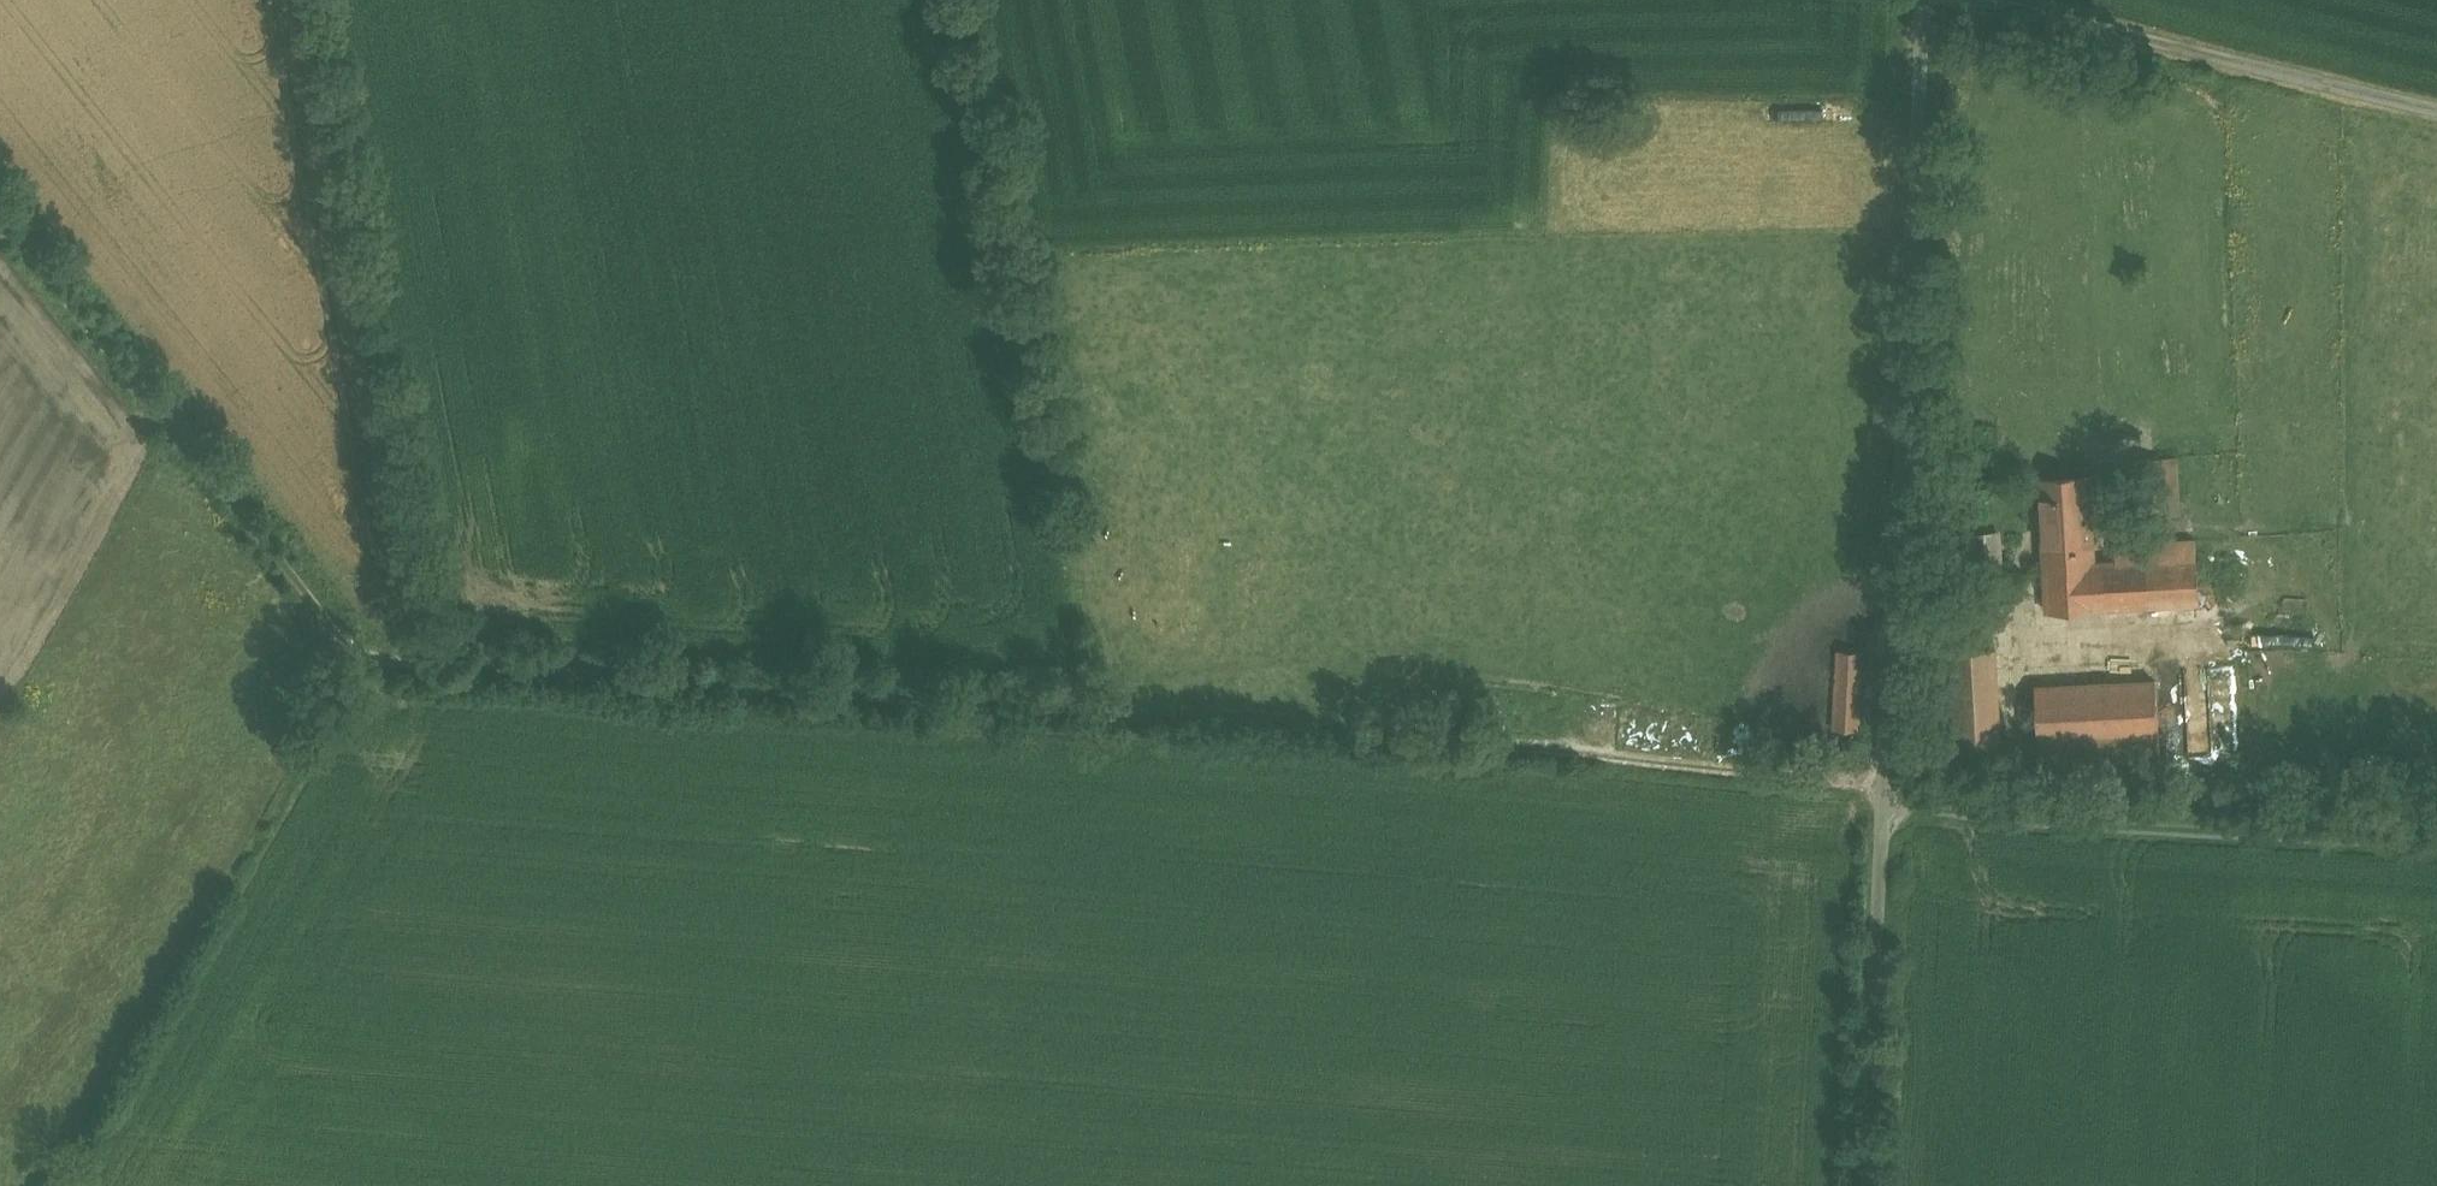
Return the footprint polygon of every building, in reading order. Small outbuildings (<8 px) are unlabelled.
[(2177,456),(2137,459),(2140,517),(2180,514),(2177,456)] [(2090,475),(2041,478),(2046,564),(2095,561),(2090,475)] [(2197,540),(2117,544),(2118,560),(2095,561),(2046,564),(2049,612),(2050,612),(2050,611),(2201,604),(2197,540)] [(2002,549),(1973,551),(1975,575),(2003,573),(2002,549)] [(1862,651),(1840,650),(1836,729),(1858,731),(1862,651)] [(1996,650),(1953,652),(1959,767),(2003,764),(1996,650)] [(2157,681),(2036,687),(2041,771),(2162,765),(2157,681)]
